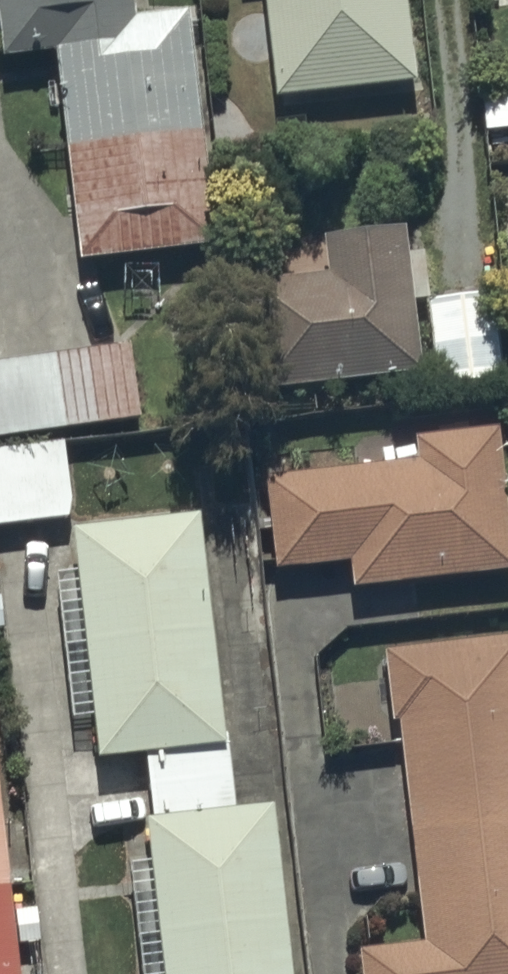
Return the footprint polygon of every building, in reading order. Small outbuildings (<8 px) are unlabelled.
[(1,74),(56,67),(81,275),(216,259),(188,26),(135,32),(131,0),(0,0),(0,69),(1,74)] [(273,111),(413,95),(403,0),(261,0),(273,111)] [(239,366),(256,364),(261,405),(421,387),(405,247),(324,256),(328,292),(232,303),(239,366)] [(497,392),(490,312),(428,318),(437,399),(497,392)] [(0,369),(0,539),(72,530),(61,446),(142,435),(131,352),(0,369)] [(274,584),(349,578),(351,600),(507,588),(507,527),(503,458),(498,459),(496,445),(442,450),(441,444),(421,446),(422,450),(414,451),(416,478),(267,490),(274,584)] [(72,546),(97,776),(147,771),(154,835),(146,836),(160,973),(289,973),(273,821),(235,824),(226,739),(220,740),(198,533),(72,546)] [(384,665),(392,735),(399,735),(422,956),(359,962),(360,973),(507,973),(507,652),(384,665)] [(0,804),(0,973),(18,973),(0,804)]
